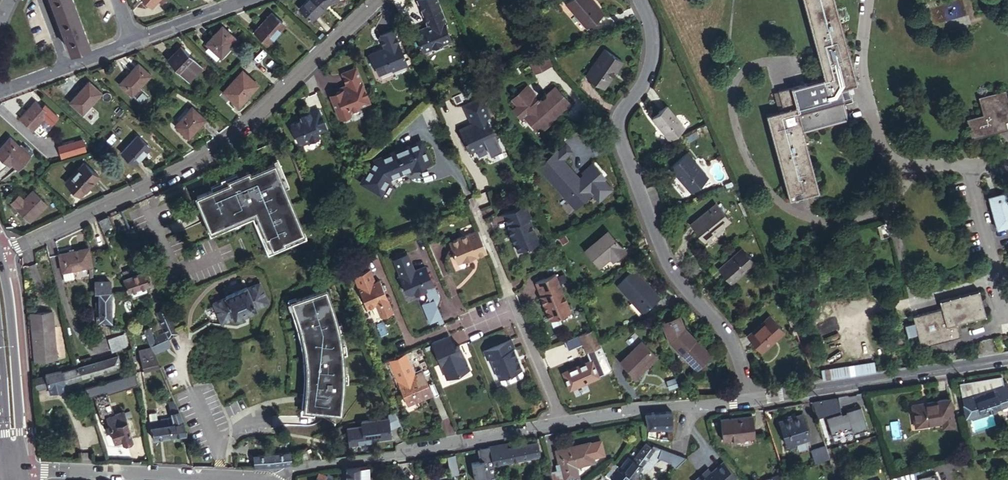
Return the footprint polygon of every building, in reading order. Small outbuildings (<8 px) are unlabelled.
[(75,0),(54,0),(64,29),(62,30),(62,34),(66,33),(73,52),(91,45),(75,0)] [(330,6),(324,0),(311,0),(301,11),(315,23),(330,6)] [(592,0),(572,0),(567,5),(588,29),(605,15),(592,0)] [(834,0),(802,0),(824,81),(778,93),(783,111),(766,115),(788,199),(819,191),(803,132),(849,120),(844,103),(840,88),(849,86),(856,84),(834,0)] [(446,21),(441,7),(424,14),(430,27),(425,29),(424,32),(422,31),(416,33),(423,51),(434,47),(434,48),(443,45),(442,43),(452,39),(445,21),(446,21)] [(283,24),(270,11),(252,30),(266,44),(283,24)] [(207,44),(210,46),(221,56),(222,58),(238,40),(223,26),(207,44)] [(409,66),(394,31),(380,37),(386,51),(383,52),(382,51),(369,56),(373,65),(376,66),(380,76),(393,71),(394,72),(409,66)] [(217,60),(221,56),(210,46),(206,50),(217,60)] [(204,69),(181,47),(168,61),(190,83),(204,69)] [(526,56),(533,72),(552,63),(544,47),(526,56)] [(623,63),(605,51),(588,77),(605,89),(623,63)] [(151,75),(138,63),(120,83),(132,95),(151,75)] [(258,84),(243,70),(223,91),(235,102),(238,99),(241,103),(258,84)] [(361,109),(371,105),(356,70),(342,76),(347,88),(339,91),(340,93),(334,96),(336,101),(332,102),(339,120),(342,121),(350,118),(351,115),(359,112),(361,109)] [(102,93),(90,82),(72,102),(84,113),(102,93)] [(571,103),(557,87),(538,104),(533,98),(535,96),(527,86),(513,99),(520,106),(515,110),(522,118),(524,116),(539,132),(571,103)] [(853,100),(849,86),(840,88),(844,103),(853,100)] [(1005,92),(977,100),(982,118),(966,122),(972,142),(1007,132),(1005,124),(1007,123),(1007,105),(1005,92)] [(483,98),(465,105),(472,124),(474,127),(470,129),(466,127),(459,130),(469,153),(486,146),(487,148),(490,150),(497,147),(499,143),(491,125),(490,126),(487,119),(491,118),(483,98)] [(44,108),(37,102),(21,119),(34,130),(45,118),(53,126),(60,118),(48,107),(46,110),(44,108)] [(685,129),(666,106),(653,117),(671,140),(685,129)] [(206,119),(193,107),(176,126),(189,138),(206,119)] [(319,111),(310,115),(308,118),(309,120),(303,122),(303,120),(291,125),(299,145),(302,144),(303,146),(320,139),(318,135),(327,131),(319,111)] [(55,145),(60,158),(86,149),(81,136),(55,145)] [(150,148),(137,136),(122,153),(135,164),(150,148)] [(11,138),(0,150),(0,157),(11,167),(13,164),(19,170),(31,157),(30,156),(33,153),(27,147),(26,149),(23,146),(21,148),(11,138)] [(430,165),(422,142),(372,162),(362,180),(381,193),(391,178),(413,170),(413,172),(430,165)] [(569,146),(562,152),(567,159),(575,153),(569,146)] [(606,179),(595,165),(585,172),(588,175),(581,180),(567,162),(569,161),(567,159),(562,152),(560,150),(543,164),(578,208),(595,194),(592,190),(606,179)] [(707,179),(687,153),(671,167),(691,192),(707,179)] [(275,162),(192,195),(206,229),(252,211),(267,249),(304,234),(275,162)] [(99,178),(86,165),(68,184),(82,197),(99,178)] [(34,191),(26,199),(18,208),(31,221),(47,204),(34,191)] [(1007,227),(1007,206),(1004,192),(984,198),(993,231),(1007,227)] [(12,202),(18,208),(26,199),(21,193),(12,202)] [(728,219),(715,203),(691,222),(704,239),(728,219)] [(531,218),(526,206),(505,214),(510,227),(507,228),(517,252),(539,243),(529,219),(531,218)] [(105,218),(99,222),(105,237),(112,233),(105,218)] [(621,243),(610,230),(586,251),(598,266),(611,255),(612,257),(614,260),(618,256),(614,250),(621,243)] [(488,254),(478,231),(448,245),(457,264),(466,260),(469,261),(476,257),(477,259),(488,254)] [(626,249),(621,243),(614,250),(618,256),(626,249)] [(751,262),(741,248),(718,267),(729,280),(751,262)] [(93,267),(90,249),(59,255),(62,272),(63,272),(72,270),(93,267)] [(407,254),(393,260),(401,277),(399,277),(406,293),(411,295),(415,293),(416,295),(426,291),(426,289),(433,286),(425,267),(414,271),(412,272),(410,269),(413,268),(407,254)] [(600,267),(612,257),(611,255),(598,266),(600,267)] [(136,268),(121,274),(123,277),(126,289),(129,296),(130,298),(148,290),(146,285),(152,282),(147,270),(138,274),(136,268)] [(663,297),(636,269),(620,284),(646,313),(663,297)] [(72,270),(63,272),(64,280),(74,278),(72,270)] [(370,270),(352,277),(367,311),(378,307),(382,318),(393,313),(380,281),(375,283),(370,270)] [(570,314),(554,276),(534,284),(540,297),(538,298),(549,322),(570,314)] [(93,292),(111,292),(111,282),(108,280),(94,281),(93,292)] [(269,302),(259,283),(247,289),(243,280),(222,290),(226,298),(213,305),(221,323),(235,317),(236,319),(256,309),(255,308),(269,302)] [(325,287),(291,299),(299,324),(304,358),(303,405),(342,408),(344,357),(338,329),(325,287)] [(911,325),(914,337),(917,349),(956,338),(953,326),(982,318),(974,291),(935,302),(937,310),(909,318),(911,325)] [(113,322),(111,292),(93,292),(94,320),(113,322)] [(177,336),(166,308),(162,310),(163,315),(158,317),(168,340),(177,336)] [(56,360),(53,314),(31,316),(35,362),(56,360)] [(679,315),(662,322),(670,341),(697,369),(711,356),(696,339),(695,340),(684,328),(679,315)] [(783,331),(768,315),(746,337),(761,353),(783,331)] [(904,340),(914,337),(911,325),(901,328),(904,340)] [(144,330),(151,348),(156,345),(149,328),(144,330)] [(593,328),(579,334),(580,337),(587,353),(594,350),(598,359),(604,374),(612,370),(593,328)] [(448,333),(431,341),(446,377),(469,368),(459,344),(454,346),(448,333)] [(114,352),(130,347),(126,334),(110,339),(114,352)] [(579,334),(564,341),(565,343),(580,337),(579,334)] [(515,346),(510,337),(482,349),(486,359),(490,357),(499,378),(500,378),(522,369),(522,368),(513,347),(515,346)] [(656,353),(644,339),(620,360),(632,374),(656,353)] [(166,341),(156,345),(151,348),(154,356),(170,348),(166,341)] [(151,348),(139,350),(144,372),(160,369),(154,356),(151,348)] [(405,404),(432,394),(421,367),(413,370),(405,349),(386,356),(405,404)] [(119,355),(79,367),(81,375),(82,377),(122,365),(119,355)] [(598,359),(592,361),(598,376),(604,374),(598,359)] [(592,361),(592,360),(562,373),(569,389),(598,377),(598,376),(592,361)] [(79,367),(78,363),(46,374),(49,387),(82,377),(81,375),(79,367)] [(823,379),(875,371),(874,363),(822,371),(823,379)] [(522,369),(500,378),(502,383),(505,384),(523,377),(524,374),(522,369)] [(159,371),(152,373),(155,388),(162,387),(159,371)] [(49,387),(46,374),(36,378),(38,390),(49,387)] [(1002,377),(957,385),(958,393),(959,396),(959,399),(977,393),(992,389),(990,384),(1003,381),(1002,377)] [(1003,381),(990,384),(992,389),(993,392),(997,391),(1007,388),(1007,384),(1003,385),(1003,381)] [(691,395),(690,386),(681,387),(682,395),(691,395)] [(997,391),(1001,406),(1007,404),(1007,388),(997,391)] [(1001,406),(997,391),(993,392),(992,389),(977,393),(983,412),(1001,406)] [(861,414),(868,412),(862,394),(861,390),(854,392),(861,414)] [(95,393),(99,411),(110,409),(107,391),(95,393)] [(959,399),(965,417),(983,412),(977,393),(959,399)] [(837,395),(811,401),(816,418),(842,410),(837,395)] [(185,427),(173,398),(167,401),(173,416),(169,417),(172,436),(186,434),(185,427)] [(953,424),(947,398),(909,406),(913,424),(924,422),(924,426),(940,422),(941,427),(953,424)] [(128,421),(125,412),(108,417),(111,426),(128,421)] [(648,429),(658,429),(657,412),(645,413),(648,429)] [(658,429),(671,428),(671,412),(657,412),(658,429)] [(172,436),(169,417),(162,418),(158,418),(157,413),(149,414),(153,438),(172,436)] [(808,439),(801,414),(779,420),(786,446),(787,445),(792,444),(808,439)] [(755,436),(752,415),(721,417),(723,438),(755,436)] [(133,439),(128,421),(111,426),(114,440),(122,438),(123,442),(133,439)] [(372,441),(391,439),(389,421),(370,423),(372,441)] [(372,441),(370,423),(348,426),(350,444),(372,441)] [(556,451),(560,465),(561,469),(557,470),(551,472),(552,478),(553,479),(576,479),(579,479),(578,478),(580,477),(576,467),(595,462),(594,457),(605,455),(602,441),(590,444),(590,442),(556,451)] [(507,445),(490,448),(493,465),(540,456),(538,442),(519,445),(519,447),(507,450),(507,445)] [(646,443),(640,450),(633,459),(624,471),(632,478),(636,473),(641,467),(648,457),(655,449),(646,443)] [(850,453),(846,445),(839,447),(842,456),(850,453)] [(633,459),(640,450),(636,446),(629,455),(633,459)] [(825,447),(812,451),(815,463),(829,458),(825,447)] [(274,463),(292,461),(291,450),(254,453),(255,464),(274,463)] [(658,476),(661,479),(684,458),(670,453),(666,462),(670,465),(658,476)] [(629,455),(619,468),(624,471),(633,459),(629,455)] [(447,458),(447,459),(450,476),(458,475),(455,456),(447,458)] [(472,476),(485,474),(483,457),(470,459),(472,476)] [(654,462),(648,457),(641,467),(644,470),(648,469),(654,462)] [(722,462),(710,472),(707,475),(705,473),(697,479),(732,479),(735,477),(722,462)] [(614,463),(603,476),(609,479),(635,479),(632,478),(624,471),(619,468),(614,463)] [(848,476),(845,467),(838,469),(841,478),(848,476)] [(933,474),(931,467),(910,473),(912,479),(917,478),(933,474)] [(346,470),(346,479),(355,479),(367,479),(367,468),(346,470)] [(710,472),(707,469),(694,479),(697,479),(705,473),(707,475),(710,472)]
